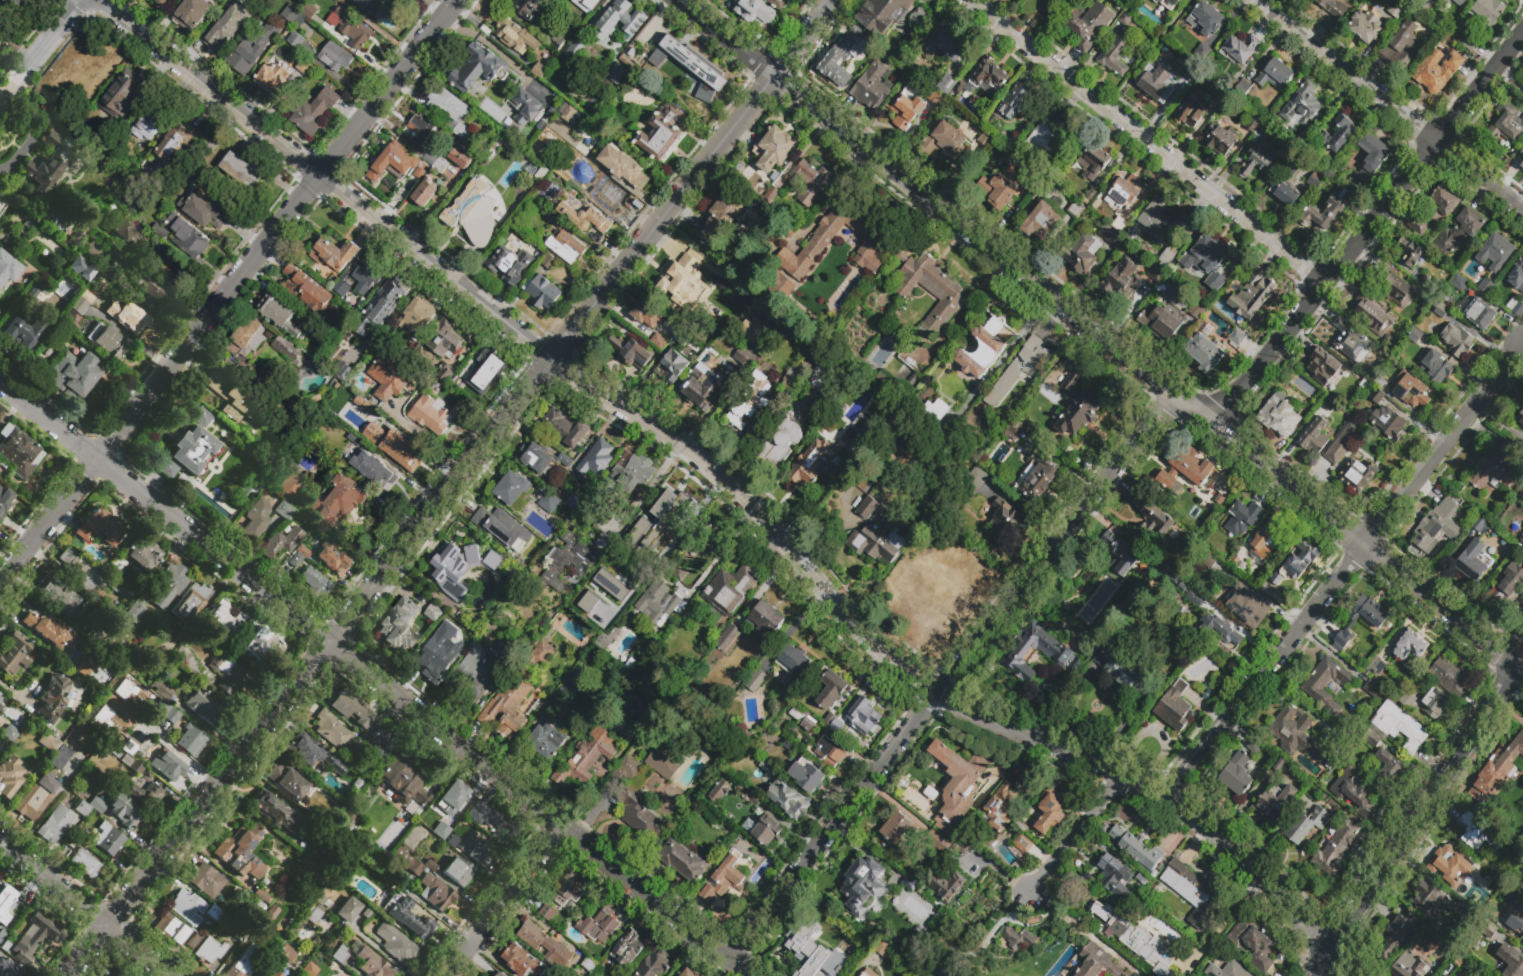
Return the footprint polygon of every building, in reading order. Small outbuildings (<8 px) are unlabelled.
[(6,26),(0,21),(0,0),(27,0),(6,26)] [(153,2),(169,14),(179,1),(177,0),(154,0),(153,2)] [(175,14),(186,0),(204,0),(213,7),(195,30),(175,14)] [(201,41),(232,0),(234,0),(252,13),(220,55),(201,41)] [(371,16),(352,0),(379,0),(382,2),(371,16)] [(513,7),(518,0),(538,0),(537,1),(548,10),(540,19),(535,15),(531,21),(513,7)] [(588,14),(570,0),(599,0),(588,14)] [(590,32),(616,0),(628,0),(633,4),(628,10),(634,15),(638,9),(649,17),(632,37),(623,29),(625,26),(620,21),(603,42),(590,32)] [(732,9),(739,0),(760,0),(775,12),(774,14),(776,16),(769,25),(767,23),(766,24),(756,17),(750,24),(732,9)] [(781,12),(767,0),(786,0),(789,2),(781,12)] [(865,3),(867,0),(914,0),(916,2),(908,12),(907,12),(897,25),(894,23),(879,41),(853,20),(865,4),(865,3)] [(1097,0),(1116,16),(1103,31),(1102,30),(1093,40),(1095,41),(1086,53),(1074,44),(1080,37),(1062,23),(1071,11),(1081,20),(1097,0)] [(1170,12),(1154,0),(1180,0),(1170,12)] [(1186,21),(1202,0),(1204,0),(1224,16),(1224,17),(1227,20),(1216,34),(1213,32),(1208,38),(1201,33),(1205,28),(1199,23),(1195,28),(1186,21)] [(1340,21),(1312,0),(1339,0),(1338,1),(1348,9),(1340,21)] [(1413,8),(1419,0),(1427,0),(1434,6),(1425,17),(1413,8)] [(1464,10),(1452,0),(1472,0),(1464,10)] [(1466,14),(1478,0),(1498,0),(1507,7),(1485,35),(1473,26),(1476,22),(1466,14)] [(320,8),(312,19),(303,12),(311,1),(320,8)] [(289,3),(307,18),(298,29),(280,15),(289,3)] [(915,34),(913,33),(910,30),(909,26),(909,21),(911,16),(920,6),(931,15),(915,34)] [(339,7),(373,34),(359,52),(349,45),(352,41),(347,36),(346,38),(337,32),(341,27),(337,24),(340,19),(334,14),(339,7)] [(1347,26),(1354,19),(1351,17),(1359,8),(1366,14),(1369,10),(1380,19),(1379,21),(1383,24),(1380,27),(1382,29),(1380,32),(1381,33),(1376,40),(1374,38),(1369,45),(1347,26)] [(1133,17),(1125,27),(1116,20),(1124,10),(1133,17)] [(542,44),(537,50),(533,47),(525,57),(512,47),(511,48),(500,39),(501,38),(495,33),(501,25),(497,22),(504,13),(536,38),(536,39),(542,44)] [(1408,18),(1418,26),(1412,34),(1426,45),(1417,56),(1415,55),(1403,71),(1395,65),(1393,67),(1376,55),(1400,25),(1401,26),(1408,18)] [(970,44),(956,63),(939,51),(934,57),(921,47),(942,19),(959,31),(957,34),(970,44)] [(245,76),(226,60),(236,47),(233,45),(240,36),(254,47),(274,23),(282,29),(245,76)] [(297,50),(284,39),(293,29),(306,40),(297,50)] [(1103,67),(1095,61),(1120,30),(1144,49),(1136,58),(1126,50),(1118,61),(1129,69),(1122,78),(1110,68),(1109,69),(1104,65),(1103,67)] [(646,61),(668,32),(729,79),(719,92),(717,91),(706,106),(676,82),(686,69),(669,57),(659,70),(646,61)] [(867,59),(856,72),(853,69),(850,73),(854,76),(848,84),(844,81),(840,86),(832,79),(829,82),(815,70),(847,32),(857,40),(859,39),(871,49),(867,53),(859,46),(853,53),(856,55),(858,52),(867,59)] [(1480,41),(1472,52),(1460,42),(1469,32),(1480,41)] [(557,50),(548,43),(556,34),(564,41),(557,50)] [(1250,34),(1260,42),(1243,65),(1236,60),(1233,63),(1219,52),(1231,35),(1239,42),(1241,39),(1245,42),(1250,34)] [(336,72),(316,57),(321,50),(315,45),(323,35),(354,59),(345,70),(341,67),(336,72)] [(575,38),(584,45),(582,47),(586,50),(576,64),(563,54),(575,38)] [(471,42),(482,50),(485,46),(509,66),(506,70),(509,73),(502,82),(497,77),(494,81),(493,80),(490,83),(482,76),(465,96),(446,80),(448,78),(444,75),(471,42)] [(1212,52),(1204,63),(1194,55),(1202,44),(1212,52)] [(1428,89),(1412,77),(1436,46),(1443,52),(1445,54),(1438,64),(1440,66),(1453,50),(1465,60),(1441,91),(1441,90),(1440,92),(1438,94),(1436,95),(1434,96),(1431,95),(1429,93),(1428,91),(1428,89)] [(976,86),(970,93),(967,91),(965,93),(962,90),(957,95),(951,90),(959,80),(965,85),(975,73),(973,72),(986,56),(994,62),(992,64),(1008,77),(991,98),(976,86)] [(1191,81),(1182,74),(1183,73),(1173,64),(1180,56),(1198,72),(1191,81)] [(877,57),(889,66),(878,80),(882,84),(886,80),(893,86),(890,90),(891,91),(877,109),(874,106),(872,109),(863,102),(862,104),(848,93),(877,57)] [(1295,73),(1280,92),(1268,82),(1262,89),(1254,82),(1274,57),(1295,73)] [(310,66),(303,75),(295,67),(301,59),(310,66)] [(253,81),(267,64),(274,69),(278,63),(294,76),(276,99),(253,81)] [(1139,84),(1135,81),(1149,64),(1157,70),(1161,66),(1172,75),(1169,79),(1173,83),(1171,86),(1176,90),(1164,104),(1160,100),(1158,102),(1138,86),(1139,84)] [(542,82),(531,74),(538,65),(549,72),(542,82)] [(629,73),(622,82),(624,84),(619,89),(607,79),(619,65),(629,73)] [(126,67),(146,83),(140,90),(145,95),(134,108),(129,104),(116,120),(97,104),(126,67)] [(957,81),(946,96),(935,88),(946,73),(957,81)] [(1306,80),(1315,87),(1311,92),(1315,95),(1314,97),(1321,103),(1319,105),(1323,109),(1310,126),(1309,125),(1304,130),(1297,124),(1292,130),(1286,125),(1288,123),(1278,115),(1306,80)] [(1234,94),(1244,82),(1253,90),(1243,102),(1234,94)] [(654,92),(648,100),(637,91),(643,83),(654,92)] [(1011,121),(997,110),(1018,84),(1032,95),(1011,121)] [(327,85),(342,98),(332,110),(329,108),(320,119),(324,122),(312,137),(290,119),(294,114),(288,110),(296,100),(301,103),(304,100),(311,105),(327,85)] [(1229,95),(1222,103),(1211,93),(1218,85),(1229,95)] [(474,111),(463,124),(473,132),(466,141),(451,130),(457,122),(445,112),(441,118),(426,106),(431,99),(429,97),(433,91),(436,93),(438,91),(440,92),(444,87),(474,111)] [(521,88),(545,106),(532,122),(521,113),(527,106),(522,102),(519,107),(511,100),(521,88)] [(939,110),(928,102),(935,92),(946,101),(939,110)] [(904,132),(893,122),(898,116),(890,109),(894,104),(891,102),(896,96),(898,98),(902,93),(914,102),(918,97),(927,105),(919,115),(918,114),(904,132)] [(129,133),(160,94),(176,106),(167,118),(169,120),(165,126),(162,124),(150,140),(145,137),(141,142),(129,133)] [(1178,124),(1170,117),(1182,102),(1184,103),(1191,95),(1205,106),(1203,107),(1207,110),(1191,130),(1183,124),(1182,126),(1179,123),(1178,124)] [(1520,121),(1522,117),(1522,135),(1516,144),(1508,138),(1505,141),(1498,136),(1494,141),(1485,134),(1500,114),(1496,111),(1504,100),(1516,110),(1512,114),(1520,121)] [(1053,108),(1061,114),(1057,119),(1073,132),(1052,156),(1049,153),(1043,160),(1038,156),(1036,158),(1021,146),(1053,108)] [(633,140),(641,131),(649,137),(656,128),(648,122),(658,109),(685,130),(660,162),(633,140)] [(421,148),(412,141),(417,135),(406,126),(416,114),(419,116),(422,112),(437,125),(429,134),(430,135),(426,141),(427,141),(421,148)] [(1336,153),(1327,146),(1341,129),(1333,122),(1341,112),(1358,127),(1336,153)] [(114,126),(124,113),(135,121),(125,134),(114,126)] [(1260,124),(1253,133),(1244,126),(1251,117),(1260,124)] [(964,147),(953,162),(943,153),(941,155),(935,149),(929,156),(917,147),(932,128),(935,130),(944,120),(958,131),(960,130),(969,137),(962,146),(964,147)] [(1265,139),(1256,132),(1264,121),(1273,129),(1265,139)] [(199,132),(171,165),(166,161),(165,162),(151,151),(175,122),(178,124),(180,122),(187,128),(190,125),(199,132)] [(776,166),(769,176),(756,166),(761,159),(752,152),(774,123),(798,142),(788,154),(789,156),(779,169),(776,166)] [(1204,144),(1210,137),(1205,133),(1213,123),(1217,127),(1219,125),(1238,140),(1224,158),(1213,149),(1212,150),(1204,144)] [(67,136),(73,128),(83,136),(77,144),(67,136)] [(20,168),(27,159),(36,165),(44,154),(47,156),(52,149),(41,141),(50,129),(70,144),(68,146),(75,151),(41,197),(32,191),(38,182),(20,168)] [(1359,193),(1346,183),(1354,172),(1358,175),(1366,165),(1363,162),(1369,154),(1357,145),(1368,131),(1392,150),(1359,193)] [(986,132),(997,141),(988,152),(978,143),(986,132)] [(1313,143),(1305,154),(1294,144),(1302,134),(1313,143)] [(375,173),(377,171),(371,166),(379,155),(391,165),(397,158),(391,154),(393,152),(384,145),(389,139),(422,164),(414,175),(410,172),(397,190),(375,173)] [(455,141),(471,154),(461,167),(445,155),(455,141)] [(597,158),(610,142),(644,168),(641,172),(650,178),(639,192),(597,158)] [(1091,184),(1081,176),(1084,171),(1074,163),(1088,144),(1109,160),(1091,184)] [(1255,146),(1274,161),(1264,175),(1256,168),(1248,178),(1239,171),(1250,158),(1247,155),(1255,146)] [(1522,169),(1522,148),(1512,159),(1522,169)] [(449,165),(442,174),(423,158),(431,149),(449,165)] [(231,151),(257,171),(246,185),(220,165),(231,151)] [(632,201),(618,218),(605,208),(603,210),(596,204),(598,202),(581,188),(580,190),(571,182),(569,184),(561,176),(576,157),(593,171),(591,173),(605,185),(608,182),(632,201)] [(821,167),(831,174),(816,192),(819,195),(809,208),(796,197),(806,184),(799,179),(793,187),(783,179),(786,174),(789,177),(803,159),(808,162),(807,163),(818,172),(821,167)] [(1289,163),(1297,169),(1286,184),(1294,190),(1295,189),(1301,194),(1290,207),(1268,190),(1289,163)] [(161,189),(152,181),(164,167),(173,174),(161,189)] [(1046,181),(1039,190),(1026,180),(1034,171),(1046,181)] [(477,173),(492,187),(488,193),(499,201),(496,205),(498,208),(495,212),(495,229),(482,252),(455,229),(453,232),(445,225),(447,222),(438,215),(445,206),(448,208),(453,202),(477,173)] [(998,173),(1019,190),(1012,199),(1013,202),(1011,205),(1008,204),(1002,213),(985,199),(993,188),(989,185),(998,173)] [(1324,180),(1315,191),(1306,184),(1314,173),(1324,180)] [(1132,175),(1145,185),(1139,192),(1141,193),(1132,205),(1129,202),(1124,207),(1117,202),(1111,209),(1097,198),(1117,174),(1126,182),(1132,175)] [(438,190),(424,208),(411,198),(428,177),(432,180),(430,183),(438,190)] [(1340,185),(1350,193),(1342,204),(1347,208),(1329,230),(1323,239),(1314,231),(1318,226),(1313,222),(1307,229),(1301,224),(1314,207),(1319,211),(1340,185)] [(712,248),(697,236),(713,216),(707,210),(727,186),(748,203),(712,248)] [(1440,186),(1459,201),(1446,218),(1443,216),(1432,222),(1429,225),(1431,227),(1421,239),(1405,227),(1413,216),(1416,219),(1421,213),(1433,208),(1427,201),(1440,186)] [(1098,192),(1090,203),(1084,199),(1092,187),(1098,192)] [(768,211),(760,205),(772,188),(781,194),(768,211)] [(131,210),(120,201),(130,190),(141,199),(131,210)] [(233,214),(220,230),(211,223),(206,228),(176,205),(183,196),(189,201),(195,193),(207,202),(211,197),(233,214)] [(571,204),(562,216),(549,206),(558,195),(571,204)] [(881,273),(876,270),(873,274),(864,268),(863,269),(852,260),(857,254),(856,253),(863,243),(861,241),(863,238),(845,224),(800,283),(786,272),(788,270),(774,260),(784,247),(797,257),(813,236),(812,235),(819,226),(818,225),(825,216),(826,217),(843,196),(899,240),(893,247),(909,259),(911,257),(917,261),(924,253),(935,262),(932,265),(963,289),(959,294),(965,299),(958,307),(961,309),(957,314),(956,313),(937,337),(934,335),(926,346),(913,336),(940,301),(920,285),(907,301),(894,290),(906,276),(900,271),(905,264),(900,260),(894,256),(881,273)] [(1173,245),(1179,251),(1167,267),(1158,260),(1169,245),(1138,220),(1156,197),(1168,207),(1161,216),(1173,226),(1170,230),(1179,237),(1173,245)] [(1087,211),(1079,222),(1066,213),(1075,202),(1087,211)] [(1044,203),(1053,211),(1051,214),(1062,223),(1057,228),(1059,229),(1050,240),(1052,241),(1048,246),(1035,236),(1032,240),(1021,232),(1044,203)] [(596,229),(606,236),(599,245),(569,222),(573,217),(569,214),(576,206),(582,211),(584,209),(601,222),(596,229)] [(1430,245),(1443,229),(1445,230),(1461,224),(1456,219),(1467,206),(1486,221),(1473,238),(1468,234),(1454,240),(1457,250),(1444,255),(1430,245)] [(108,229),(115,219),(112,217),(118,209),(151,233),(144,243),(140,240),(134,248),(108,229)] [(212,242),(197,260),(172,241),(178,233),(165,223),(174,212),(212,242)] [(565,223),(561,229),(548,219),(553,214),(565,223)] [(1128,224),(1122,233),(1112,225),(1118,217),(1128,224)] [(1097,233),(1104,225),(1124,241),(1114,253),(1104,244),(1106,242),(1097,233)] [(798,234),(791,242),(782,234),(789,226),(798,234)] [(556,239),(564,229),(588,248),(581,256),(580,255),(572,266),(545,244),(552,235),(556,239)] [(1484,264),(1474,257),(1494,231),(1516,248),(1495,274),(1489,269),(1494,262),(1489,258),(1484,264)] [(1098,259),(1090,268),(1091,269),(1086,275),(1083,272),(1080,276),(1071,268),(1072,267),(1061,257),(1068,248),(1071,250),(1086,232),(1092,237),(1093,235),(1098,240),(1098,241),(1103,245),(1096,253),(1098,255),(1096,257),(1098,259)] [(1206,234),(1196,246),(1193,244),(1177,263),(1188,272),(1193,266),(1202,273),(1204,271),(1208,275),(1212,271),(1215,274),(1221,267),(1219,266),(1229,254),(1206,234)] [(1399,260),(1405,254),(1395,246),(1402,237),(1413,246),(1415,243),(1427,252),(1413,271),(1399,260)] [(339,275),(334,271),(335,269),(325,261),(321,266),(309,256),(322,239),(331,245),(333,243),(342,250),(345,245),(348,246),(351,242),(360,249),(350,263),(349,262),(339,275)] [(485,266),(502,245),(518,258),(524,251),(532,257),(509,286),(500,279),(504,275),(499,271),(496,275),(485,266)] [(550,255),(543,265),(533,257),(540,247),(550,255)] [(9,281),(0,293),(0,249),(22,267),(10,282),(9,281)] [(1508,273),(1522,252),(1522,293),(1507,281),(1509,277),(1507,276),(1509,274),(1508,273)] [(85,282),(77,275),(76,276),(66,268),(77,255),(95,269),(85,282)] [(1132,257),(1137,261),(1135,263),(1140,267),(1132,277),(1134,278),(1137,275),(1143,280),(1141,282),(1142,283),(1128,301),(1115,292),(1110,298),(1099,289),(1120,262),(1120,263),(1126,256),(1130,259),(1132,257)] [(550,257),(559,264),(552,274),(542,266),(550,257)] [(115,276),(108,270),(115,260),(123,266),(115,276)] [(377,271),(384,276),(377,285),(374,282),(363,297),(354,289),(359,283),(350,276),(363,260),(368,264),(371,261),(380,267),(377,271)] [(677,262),(698,279),(697,281),(702,285),(697,290),(700,293),(690,306),(687,303),(681,310),(655,289),(665,276),(673,282),(675,279),(668,273),(677,262)] [(282,272),(289,264),(298,271),(306,277),(307,275),(325,290),(323,292),(331,298),(317,316),(294,297),(292,298),(279,287),(283,283),(284,283),(289,278),(282,272)] [(1146,276),(1155,264),(1165,271),(1156,283),(1146,276)] [(174,274),(168,282),(157,274),(158,273),(157,273),(163,266),(174,274)] [(742,292),(735,302),(726,294),(723,298),(726,301),(717,313),(703,302),(713,289),(710,286),(714,281),(709,277),(718,266),(727,274),(725,277),(731,282),(732,281),(739,287),(738,289),(742,292)] [(1226,303),(1233,293),(1237,297),(1248,282),(1244,279),(1253,267),(1277,285),(1250,321),(1226,303)] [(1422,295),(1417,302),(1414,299),(1404,312),(1392,302),(1390,305),(1385,301),(1387,298),(1372,286),(1387,267),(1422,295)] [(1207,286),(1218,273),(1228,282),(1217,294),(1207,286)] [(525,291),(538,274),(544,279),(546,277),(551,280),(549,282),(562,292),(548,310),(542,305),(539,309),(530,302),(534,298),(525,291)] [(1462,294),(1449,284),(1456,274),(1469,284),(1462,294)] [(149,275),(170,292),(158,306),(151,301),(149,303),(143,298),(144,296),(137,290),(149,275)] [(381,326),(376,322),(363,339),(351,329),(393,275),(404,283),(402,286),(408,291),(399,303),(398,301),(394,305),(396,307),(381,326)] [(785,305),(769,292),(781,275),(798,289),(785,305)] [(1477,288),(1485,278),(1495,286),(1487,296),(1477,288)] [(350,287),(343,296),(334,289),(340,280),(350,287)] [(110,287),(101,298),(93,292),(102,281),(110,287)] [(36,287),(47,296),(37,308),(26,299),(36,287)] [(83,288),(93,296),(87,303),(88,304),(80,315),(68,306),(83,288)] [(1351,312),(1357,304),(1354,302),(1362,291),(1371,298),(1369,300),(1388,315),(1390,313),(1396,318),(1381,337),(1367,327),(1368,325),(1351,312)] [(257,308),(270,292),(296,313),(290,320),(298,327),(299,325),(302,327),(301,329),(304,331),(298,339),(284,328),(284,329),(257,308)] [(417,297),(427,305),(425,308),(435,315),(419,335),(413,331),(411,334),(402,328),(400,330),(394,325),(417,297)] [(1497,314),(1483,332),(1461,315),(1475,297),(1497,314)] [(642,324),(630,314),(643,298),(665,316),(654,329),(644,321),(642,324)] [(136,332),(119,318),(124,312),(117,307),(123,299),(147,318),(136,332)] [(1209,307),(1198,320),(1188,312),(1198,299),(1209,307)] [(1516,299),(1522,305),(1522,317),(1520,320),(1507,310),(1516,299)] [(1137,318),(1145,309),(1151,314),(1160,303),(1184,322),(1168,342),(1137,318)] [(1450,311),(1442,320),(1434,312),(1441,304),(1450,311)] [(347,326),(335,317),(343,306),(355,316),(347,326)] [(8,342),(0,336),(0,333),(15,314),(25,321),(23,324),(27,328),(36,317),(40,320),(41,318),(46,321),(44,323),(47,325),(24,355),(15,348),(13,350),(5,345),(8,342)] [(268,338),(256,354),(252,351),(248,356),(241,351),(240,353),(227,344),(250,314),(263,324),(262,326),(267,329),(263,334),(268,338)] [(754,345),(737,330),(742,324),(741,322),(747,315),(751,318),(754,315),(763,323),(761,325),(766,330),(754,345)] [(314,331),(303,322),(308,316),(319,325),(314,331)] [(962,350),(967,353),(968,353),(968,354),(969,354),(970,354),(971,354),(972,354),(973,354),(974,354),(975,354),(975,353),(976,353),(977,352),(978,351),(978,350),(979,350),(979,349),(979,348),(979,347),(979,346),(979,345),(979,344),(979,343),(979,342),(978,342),(972,334),(971,333),(971,332),(971,331),(972,331),(972,330),(973,329),(974,328),(975,328),(976,328),(977,328),(978,328),(978,329),(981,325),(984,328),(993,316),(998,319),(999,318),(1000,318),(1001,318),(1002,318),(1002,319),(1003,319),(1003,320),(1004,320),(1004,321),(1004,322),(1004,323),(1003,323),(1003,324),(1004,324),(995,336),(1006,345),(998,356),(996,354),(995,356),(995,357),(994,358),(993,360),(992,361),(992,362),(991,363),(990,365),(989,366),(987,367),(986,368),(985,368),(987,369),(979,380),(970,373),(969,373),(969,374),(968,374),(967,374),(966,374),(965,374),(964,374),(964,373),(963,373),(963,372),(962,372),(962,371),(962,370),(962,369),(962,368),(963,368),(963,367),(954,360),(956,357),(956,356),(955,355),(955,354),(955,353),(955,352),(955,351),(956,351),(956,350),(957,350),(957,349),(958,349),(959,349),(960,349),(961,349),(962,350)] [(1333,325),(1339,317),(1372,343),(1356,363),(1333,345),(1342,333),(1333,325)] [(442,318),(450,325),(449,326),(453,330),(452,331),(464,341),(461,345),(462,346),(450,361),(445,356),(442,360),(424,345),(429,339),(426,336),(442,318)] [(102,326),(103,325),(128,344),(113,362),(84,339),(97,322),(102,326)] [(1438,337),(1450,322),(1459,330),(1461,327),(1477,341),(1466,354),(1463,352),(1458,358),(1448,351),(1451,347),(1438,337)] [(1406,337),(1413,327),(1422,335),(1415,344),(1406,337)] [(1246,336),(1238,347),(1228,339),(1236,328),(1246,336)] [(693,338),(685,349),(674,341),(682,330),(693,338)] [(1226,353),(1208,376),(1199,368),(1202,365),(1182,349),(1191,338),(1194,339),(1199,332),(1226,353)] [(289,361),(269,345),(277,334),(298,350),(289,361)] [(994,408),(984,400),(1033,334),(1043,342),(1040,346),(1042,347),(1044,349),(1045,347),(1047,349),(1048,347),(1052,351),(1048,361),(1046,360),(1042,368),(1039,367),(1035,376),(1023,371),(1001,401),(1000,400),(994,408)] [(652,357),(640,372),(632,366),(630,368),(616,357),(618,354),(606,345),(614,335),(626,345),(631,339),(645,349),(644,351),(652,357)] [(484,345),(494,352),(492,354),(501,361),(494,369),(496,370),(488,381),(486,379),(477,391),(473,388),(468,395),(456,386),(468,371),(465,369),(473,359),(475,361),(478,357),(474,354),(479,347),(481,349),(484,345)] [(1344,366),(1337,375),(1332,371),(1326,378),(1331,381),(1325,388),(1314,379),(1316,376),(1307,368),(1311,362),(1307,359),(1318,345),(1344,366)] [(319,352),(324,346),(329,350),(324,356),(319,352)] [(733,356),(741,346),(755,359),(747,368),(733,356)] [(675,384),(666,377),(670,372),(667,369),(668,367),(661,362),(672,348),(689,362),(679,375),(681,377),(675,384)] [(1457,367),(1448,378),(1447,377),(1440,385),(1427,375),(1428,373),(1423,368),(1425,365),(1421,362),(1433,348),(1457,367)] [(85,350),(96,359),(92,364),(101,371),(79,399),(61,384),(56,391),(40,378),(53,362),(55,363),(65,350),(77,360),(85,350)] [(393,394),(385,404),(373,394),(381,385),(366,373),(382,352),(403,369),(410,360),(420,368),(397,397),(393,394)] [(1072,406),(1071,405),(1071,404),(1070,403),(1070,402),(1070,401),(1071,400),(1058,390),(1070,374),(1065,370),(1066,368),(1060,364),(1069,353),(1092,371),(1077,390),(1081,393),(1083,390),(1086,392),(1089,389),(1097,395),(1096,398),(1102,403),(1094,413),(1098,416),(1092,424),(1088,421),(1084,427),(1082,425),(1075,435),(1068,429),(1064,435),(1054,427),(1058,422),(1052,417),(1061,405),(1068,411),(1072,406)] [(830,381),(822,392),(818,388),(815,392),(810,388),(811,386),(806,383),(819,367),(821,369),(830,358),(837,364),(826,378),(830,381)] [(693,405),(687,400),(690,396),(680,389),(701,362),(718,376),(723,369),(735,378),(707,413),(700,408),(701,406),(696,402),(693,405)] [(803,382),(796,377),(807,363),(814,368),(803,382)] [(219,392),(204,380),(209,374),(207,372),(210,368),(227,382),(219,392)] [(1430,400),(1423,407),(1419,404),(1416,408),(1410,403),(1408,405),(1388,389),(1404,369),(1427,388),(1422,394),(1430,400)] [(741,433),(727,423),(734,414),(729,410),(756,372),(772,383),(764,395),(772,401),(763,412),(758,408),(741,433)] [(876,381),(881,374),(902,391),(916,375),(921,379),(903,402),(876,381)] [(1373,383),(1379,376),(1387,383),(1381,391),(1386,395),(1378,405),(1365,395),(1374,384),(1373,383)] [(1355,385),(1361,377),(1370,385),(1365,392),(1355,385)] [(830,403),(825,399),(839,380),(848,387),(836,403),(833,400),(830,403)] [(256,405),(246,418),(242,415),(237,422),(223,411),(229,404),(228,403),(231,399),(223,393),(225,391),(223,389),(226,385),(229,387),(231,385),(256,405)] [(1276,387),(1288,396),(1284,401),(1295,409),(1293,412),(1302,418),(1284,442),(1266,429),(1253,419),(1276,387)] [(1327,398),(1319,407),(1310,400),(1318,391),(1327,398)] [(471,409),(460,422),(456,418),(440,437),(425,425),(423,426),(417,421),(416,422),(407,416),(425,393),(435,401),(438,399),(445,405),(443,407),(450,412),(460,400),(471,409)] [(354,398),(367,408),(357,421),(344,411),(354,398)] [(1331,414),(1321,407),(1328,398),(1337,406),(1331,414)] [(928,402),(933,406),(938,399),(949,408),(936,424),(920,412),(928,402)] [(538,423),(552,405),(565,415),(564,417),(575,426),(580,420),(590,428),(573,449),(563,441),(562,442),(538,423)] [(1387,406),(1408,422),(1394,441),(1367,420),(1374,411),(1375,412),(1377,409),(1379,410),(1382,407),(1385,409),(1387,406)] [(1521,406),(1522,407),(1522,428),(1514,421),(1519,415),(1516,412),(1521,406)] [(213,420),(206,429),(193,419),(200,409),(213,420)] [(1296,443),(1319,415),(1329,423),(1320,433),(1329,440),(1319,454),(1312,448),(1308,452),(1296,443)] [(776,471),(764,461),(766,459),(754,460),(753,447),(763,441),(760,438),(772,426),(772,425),(773,425),(774,424),(775,424),(776,424),(777,424),(778,424),(779,417),(789,417),(788,421),(789,421),(789,422),(791,422),(792,423),(793,424),(794,424),(795,425),(796,426),(797,426),(797,427),(798,428),(799,429),(800,430),(800,431),(801,432),(802,433),(802,435),(802,436),(803,436),(803,438),(797,444),(792,442),(792,443),(792,444),(791,444),(791,445),(790,446),(789,446),(789,447),(788,447),(791,452),(776,471)] [(1012,421),(1024,429),(1018,437),(1020,438),(1014,446),(1001,437),(1003,436),(998,432),(1001,429),(1004,431),(1008,425),(1006,423),(1009,419),(1012,422),(1012,421)] [(834,443),(819,432),(828,420),(843,432),(834,443)] [(4,468),(0,465),(0,442),(4,437),(0,434),(0,430),(6,422),(12,427),(12,426),(40,448),(39,450),(44,453),(23,480),(11,471),(14,466),(9,462),(4,468)] [(1363,432),(1357,439),(1356,438),(1335,465),(1323,457),(1350,422),(1363,432)] [(144,442),(139,438),(151,423),(156,426),(144,442)] [(202,465),(193,476),(169,457),(177,447),(173,444),(183,430),(188,434),(195,425),(219,443),(210,455),(205,451),(197,461),(202,465)] [(427,455),(411,476),(391,461),(393,459),(386,453),(387,452),(377,445),(390,428),(400,435),(401,434),(427,455)] [(359,448),(346,438),(351,432),(363,442),(359,448)] [(538,479),(517,462),(525,452),(522,450),(524,448),(522,446),(529,437),(544,449),(542,450),(554,459),(538,479)] [(600,437),(614,448),(609,455),(614,459),(599,478),(589,470),(584,476),(575,469),(600,437)] [(819,475),(811,486),(806,482),(802,487),(794,481),(793,483),(787,478),(800,462),(798,460),(802,454),(804,456),(808,451),(806,450),(810,445),(812,446),(818,439),(821,441),(823,439),(831,445),(829,447),(837,454),(829,464),(825,461),(816,472),(819,475)] [(1465,478),(1488,450),(1497,459),(1502,453),(1497,448),(1505,439),(1522,454),(1516,461),(1521,465),(1516,472),(1521,477),(1515,484),(1512,482),(1508,488),(1500,482),(1495,489),(1488,483),(1481,491),(1465,478)] [(1037,449),(1061,468),(1048,486),(1050,488),(1045,495),(1042,492),(1036,500),(1019,487),(1020,485),(1015,482),(1029,465),(1026,462),(1037,449)] [(373,458),(379,459),(384,463),(388,467),(388,469),(400,477),(402,479),(391,493),(383,488),(368,478),(366,478),(349,464),(355,456),(358,458),(365,451),(373,458)] [(1199,488),(1185,477),(1173,492),(1157,479),(1180,451),(1200,467),(1206,459),(1215,467),(1199,488)] [(574,461),(569,468),(557,459),(562,452),(574,461)] [(169,478),(153,466),(162,455),(178,467),(169,478)] [(658,471),(646,488),(641,485),(635,492),(625,485),(630,479),(624,474),(618,482),(611,477),(620,465),(624,468),(628,462),(630,463),(635,455),(641,460),(644,456),(655,464),(653,467),(658,471)] [(1335,478),(1352,456),(1364,466),(1368,461),(1379,470),(1358,497),(1335,478)] [(308,478),(289,501),(274,489),(292,465),(308,478)] [(523,492),(512,506),(494,491),(511,469),(523,479),(524,477),(531,482),(530,484),(532,485),(526,494),(523,492)] [(341,472),(349,478),(351,476),(370,491),(349,518),(344,515),(331,532),(310,516),(312,514),(305,508),(314,496),(321,502),(335,485),(332,483),(341,472)] [(1221,474),(1233,484),(1224,496),(1212,486),(1221,474)] [(602,506),(594,499),(609,481),(613,484),(610,488),(613,491),(602,506)] [(7,512),(0,520),(0,484),(14,495),(9,502),(11,504),(5,511),(7,512)] [(662,486),(676,497),(664,513),(663,512),(661,515),(678,528),(651,563),(635,552),(645,539),(631,529),(652,502),(651,501),(662,486)] [(560,501),(550,514),(536,503),(547,490),(560,501)] [(582,501),(574,511),(564,504),(572,493),(582,501)] [(972,499),(976,495),(978,497),(980,494),(990,503),(979,517),(968,508),(974,501),(972,499)] [(1172,519),(1154,542),(1140,532),(1148,522),(1129,507),(1139,494),(1172,519)] [(868,521),(855,511),(868,495),(880,505),(868,521)] [(992,504),(998,496),(1021,514),(1019,516),(1024,520),(1023,520),(1031,527),(1022,539),(1014,532),(1009,539),(1005,536),(999,543),(989,535),(996,527),(989,521),(998,509),(992,504)] [(255,540),(242,530),(250,519),(244,515),(251,505),(253,507),(260,497),(269,503),(270,511),(266,516),(271,519),(264,528),(265,529),(264,531),(262,530),(255,540)] [(1236,538),(1224,528),(1232,517),(1227,513),(1238,499),(1249,508),(1253,502),(1265,511),(1252,528),(1249,526),(1247,529),(1248,530),(1243,535),(1240,533),(1236,538)] [(295,510),(287,521),(273,511),(281,500),(295,510)] [(1449,500),(1459,508),(1450,519),(1465,531),(1455,544),(1448,538),(1444,543),(1440,540),(1428,555),(1412,542),(1417,535),(1414,532),(1431,510),(1433,511),(1438,505),(1442,509),(1449,500)] [(110,547),(100,539),(104,534),(96,528),(86,542),(74,533),(96,505),(107,514),(105,517),(113,524),(113,523),(123,531),(110,547)] [(533,534),(516,554),(506,546),(505,548),(493,539),(492,541),(479,531),(482,528),(471,519),(481,505),(492,514),(498,506),(533,534)] [(613,523),(607,530),(597,521),(594,518),(599,511),(613,523)] [(1250,550),(1252,548),(1249,546),(1256,537),(1256,536),(1262,528),(1263,529),(1274,515),(1276,517),(1276,516),(1295,531),(1283,547),(1276,541),(1272,547),(1275,549),(1265,562),(1250,550)] [(1471,526),(1480,515),(1494,527),(1489,533),(1485,531),(1482,535),(1471,526)] [(889,564),(881,558),(879,561),(876,558),(874,560),(863,551),(858,557),(851,551),(852,549),(844,543),(856,528),(861,532),(867,524),(871,528),(874,525),(878,528),(877,529),(884,534),(883,535),(886,538),(894,527),(909,539),(889,564)] [(303,533),(287,553),(283,550),(281,552),(280,551),(271,561),(259,551),(267,541),(265,540),(267,538),(268,539),(275,531),(283,537),(293,525),(303,533)] [(1145,559),(1136,571),(1135,570),(1128,580),(1125,577),(1123,579),(1112,571),(1113,569),(1109,566),(1116,557),(1098,542),(1108,530),(1145,559)] [(496,554),(490,562),(487,560),(483,565),(457,546),(466,533),(474,539),(471,542),(478,547),(483,540),(490,545),(488,548),(496,554)] [(123,552),(137,534),(149,543),(151,540),(158,546),(156,548),(162,553),(152,567),(149,565),(145,570),(123,552)] [(340,578),(311,555),(326,537),(336,545),(332,549),(336,552),(338,550),(353,561),(340,578)] [(1476,537),(1486,545),(1479,554),(1482,556),(1485,553),(1494,561),(1476,584),(1454,566),(1476,537)] [(575,538),(601,560),(586,578),(572,567),(560,582),(569,589),(563,597),(541,579),(551,567),(548,564),(550,562),(548,560),(556,550),(558,552),(560,550),(564,553),(575,538)] [(1287,580),(1284,578),(1277,586),(1269,579),(1301,538),(1313,547),(1314,545),(1321,551),(1297,582),(1289,577),(1287,580)] [(300,543),(311,552),(305,558),(295,550),(300,543)] [(134,594),(131,597),(126,593),(122,597),(105,584),(99,591),(94,586),(87,595),(79,588),(81,587),(62,572),(67,565),(58,557),(66,547),(74,553),(72,556),(74,557),(76,554),(94,568),(95,566),(99,569),(97,571),(103,576),(101,578),(105,581),(109,576),(127,591),(128,590),(134,594)] [(1218,560),(1211,570),(1201,562),(1209,551),(1219,558),(1218,560)] [(302,558),(294,569),(286,563),(295,552),(302,558)] [(1087,584),(1078,577),(1092,560),(1117,580),(1105,596),(1101,593),(1095,601),(1085,592),(1086,591),(1083,589),(1087,584)] [(1521,562),(1522,564),(1522,589),(1517,596),(1520,598),(1515,604),(1493,586),(1513,561),(1518,566),(1521,562)] [(744,562),(762,576),(728,619),(699,596),(721,569),(732,578),(744,562)] [(176,563),(187,571),(184,576),(188,578),(176,596),(173,594),(161,611),(151,604),(153,601),(145,596),(168,563),(173,567),(176,563)] [(687,571),(681,581),(669,574),(676,563),(687,571)] [(308,564),(336,587),(325,600),(317,593),(314,598),(306,592),(310,588),(297,578),(308,564)] [(1157,576),(1166,566),(1176,574),(1168,584),(1157,576)] [(494,606),(486,617),(470,605),(476,598),(468,591),(480,577),(478,576),(485,567),(509,586),(503,594),(492,586),(483,597),(494,606)] [(464,589),(457,597),(453,594),(449,599),(426,582),(437,568),(464,589)] [(595,581),(621,601),(630,590),(603,570),(595,581)] [(80,598),(66,616),(38,595),(41,592),(34,587),(45,572),(80,598)] [(633,607),(656,579),(671,590),(668,594),(671,596),(674,593),(688,604),(678,616),(673,612),(660,629),(633,607)] [(1220,603),(1222,602),(1214,596),(1225,583),(1230,587),(1236,579),(1272,607),(1254,630),(1220,603)] [(584,601),(602,580),(616,592),(604,606),(608,609),(597,622),(589,615),(594,609),(584,601)] [(1269,597),(1260,589),(1267,580),(1276,587),(1269,597)] [(201,583),(211,591),(202,602),(201,601),(183,624),(168,612),(192,582),(198,587),(201,583)] [(585,590),(575,604),(588,614),(598,599),(585,590)] [(1206,599),(1203,603),(1205,605),(1200,611),(1186,599),(1193,590),(1206,599)] [(377,632),(381,626),(378,624),(384,616),(386,618),(405,595),(422,609),(409,624),(412,627),(407,634),(412,639),(401,652),(377,632)] [(1351,639),(1343,650),(1332,641),(1340,631),(1341,632),(1350,620),(1346,617),(1362,596),(1367,600),(1369,597),(1390,614),(1379,630),(1360,615),(1345,635),(1351,639)] [(145,609),(134,622),(125,615),(139,597),(146,603),(143,607),(145,609)] [(237,611),(243,616),(238,622),(240,624),(234,631),(233,630),(231,631),(233,632),(230,636),(213,622),(213,620),(207,615),(216,603),(220,597),(227,603),(227,607),(225,610),(225,614),(230,618),(232,617),(237,611)] [(762,600),(787,618),(767,644),(753,633),(759,626),(748,618),(762,600)] [(613,608),(620,614),(611,625),(604,619),(613,608)] [(20,620),(28,611),(37,618),(47,616),(48,614),(76,636),(62,653),(20,620)] [(1243,640),(1237,648),(1236,647),(1234,650),(1200,625),(1209,613),(1216,618),(1217,617),(1234,630),(1233,632),(1243,640)] [(487,626),(479,637),(469,629),(479,616),(484,620),(481,622),(487,626)] [(161,635),(155,630),(165,617),(171,622),(168,625),(170,627),(168,629),(166,628),(161,635)] [(1075,654),(1063,669),(1037,648),(1024,664),(1036,673),(1027,685),(1000,663),(1022,635),(1019,633),(1032,618),(1040,624),(1039,628),(1059,643),(1060,642),(1075,654)] [(428,671),(414,661),(446,619),(460,629),(451,640),(463,649),(434,686),(426,680),(429,676),(426,674),(428,671)] [(730,623),(740,631),(725,652),(714,644),(730,623)] [(240,649),(259,626),(269,633),(272,630),(280,636),(277,639),(286,647),(280,655),(271,647),(265,655),(272,660),(261,674),(244,660),(248,656),(240,649)] [(8,677),(0,670),(0,652),(1,653),(7,645),(1,640),(11,628),(32,644),(25,654),(31,659),(24,668),(16,661),(13,665),(16,668),(8,677)] [(1409,628),(1430,644),(1418,659),(1410,652),(1403,662),(1392,653),(1396,647),(1395,645),(1409,628)] [(1149,662),(1139,674),(1156,687),(1146,700),(1138,693),(1134,698),(1126,692),(1126,693),(1122,693),(1117,689),(1117,686),(1119,684),(1102,670),(1104,668),(1090,657),(1102,641),(1105,644),(1114,634),(1124,643),(1121,647),(1134,658),(1138,653),(1149,662)] [(240,637),(245,642),(237,651),(232,647),(240,637)] [(509,740),(495,730),(502,722),(501,721),(504,716),(499,712),(487,728),(476,719),(490,702),(492,704),(520,667),(518,666),(524,658),(526,660),(541,639),(555,649),(553,651),(555,653),(552,656),(551,655),(547,660),(549,661),(546,664),(544,663),(541,667),(535,662),(527,673),(536,679),(531,686),(532,687),(519,704),(521,705),(516,711),(527,718),(522,724),(524,726),(519,733),(516,731),(515,733),(516,734),(512,740),(511,738),(509,740)] [(52,656),(43,649),(48,643),(56,651),(52,656)] [(476,643),(487,652),(484,655),(504,672),(483,698),(486,700),(479,709),(475,705),(475,706),(462,696),(475,680),(469,676),(463,684),(452,674),(460,665),(472,650),(471,650),(476,643)] [(811,661),(809,663),(814,667),(794,693),(792,692),(785,701),(778,696),(785,686),(780,683),(788,672),(775,662),(790,644),(811,661)] [(181,645),(191,654),(182,665),(172,656),(181,645)] [(230,697),(216,687),(220,680),(217,678),(219,675),(206,665),(217,650),(248,673),(230,697)] [(154,675),(141,665),(152,651),(165,661),(154,675)] [(1427,672),(1443,653),(1448,658),(1447,659),(1454,665),(1454,666),(1458,670),(1461,666),(1473,676),(1466,685),(1468,688),(1457,701),(1438,684),(1439,682),(1427,672)] [(1389,664),(1380,676),(1379,675),(1376,678),(1372,675),(1373,674),(1365,668),(1376,654),(1389,664)] [(1326,655),(1359,681),(1351,690),(1339,680),(1335,684),(1331,680),(1324,689),(1334,697),(1332,700),(1343,708),(1334,719),(1320,709),(1322,707),(1299,689),(1326,655)] [(829,669),(848,684),(839,696),(837,695),(825,711),(815,703),(827,688),(820,682),(822,679),(817,675),(824,666),(828,670),(829,669)] [(754,693),(745,686),(758,669),(767,677),(754,693)] [(181,714),(172,725),(161,715),(159,718),(150,710),(152,708),(142,700),(136,708),(129,703),(127,705),(122,701),(122,700),(112,691),(128,673),(138,680),(136,682),(140,686),(136,691),(154,705),(160,698),(169,706),(170,705),(181,714)] [(50,726),(34,714),(43,703),(42,703),(44,693),(45,693),(49,676),(82,683),(78,702),(72,700),(71,702),(68,701),(66,708),(65,708),(50,726)] [(166,686),(158,695),(148,687),(155,678),(166,686)] [(1153,713),(1180,678),(1189,685),(1180,697),(1193,706),(1185,717),(1187,718),(1186,719),(1189,721),(1179,733),(1153,713)] [(1370,679),(1385,691),(1376,701),(1361,689),(1370,679)] [(198,686),(207,693),(205,696),(224,711),(210,728),(197,717),(195,715),(197,713),(194,710),(192,713),(184,707),(185,704),(184,703),(198,686)] [(373,715),(362,729),(361,728),(358,731),(350,725),(354,720),(346,714),(343,718),(327,705),(329,703),(325,700),(332,692),(335,694),(342,686),(367,706),(365,708),(373,715)] [(1421,702),(1433,686),(1454,702),(1437,724),(1422,712),(1426,706),(1421,702)] [(573,697),(560,713),(548,704),(561,688),(573,697)] [(1408,711),(1396,701),(1405,689),(1417,699),(1408,711)] [(838,735),(829,728),(836,718),(842,722),(862,696),(870,702),(869,704),(872,707),(871,708),(883,718),(875,727),(874,726),(865,738),(848,725),(850,723),(849,722),(838,735)] [(1431,734),(1411,758),(1400,750),(1408,739),(1404,736),(1397,735),(1394,739),(1390,735),(1389,737),(1370,722),(1387,699),(1431,734)] [(117,718),(124,724),(114,737),(105,729),(103,731),(96,725),(97,723),(91,718),(103,704),(113,713),(114,712),(119,716),(117,718)] [(1332,750),(1321,764),(1298,746),(1290,756),(1280,748),(1283,744),(1269,732),(1291,704),(1297,709),(1298,708),(1314,720),(1305,733),(1310,737),(1312,735),(1332,750)] [(351,733),(338,749),(314,729),(317,726),(314,723),(318,718),(314,715),(319,709),(325,714),(328,711),(336,718),(334,720),(351,733)] [(836,718),(829,728),(822,722),(829,712),(836,718)] [(611,723),(607,728),(597,719),(601,714),(611,723)] [(809,714),(818,722),(810,732),(801,724),(809,714)] [(186,721),(208,739),(193,757),(174,743),(185,729),(182,726),(183,725),(182,724),(184,721),(185,722),(186,721)] [(543,728),(548,723),(557,730),(556,731),(560,734),(561,733),(564,735),(563,736),(567,740),(549,761),(526,742),(540,725),(543,728)] [(20,734),(12,744),(0,734),(8,724),(20,734)] [(357,751),(380,724),(397,738),(379,759),(370,752),(365,758),(357,751)] [(569,778),(561,788),(552,782),(569,760),(572,761),(583,746),(586,749),(592,741),(588,737),(596,726),(610,736),(608,738),(613,741),(608,747),(616,753),(609,762),(600,755),(586,773),(591,777),(582,789),(569,778)] [(1375,749),(1360,738),(1368,728),(1382,739),(1375,749)] [(1508,747),(1522,728),(1522,754),(1520,752),(1512,763),(1515,766),(1510,773),(1507,771),(1505,773),(1510,777),(1500,790),(1487,807),(1467,792),(1479,776),(1478,775),(1503,743),(1508,747)] [(36,742),(44,731),(59,743),(51,754),(36,742)] [(292,746),(303,733),(347,768),(341,776),(330,767),(320,758),(319,760),(318,759),(310,768),(293,754),(296,749),(292,746)] [(831,770),(812,755),(817,749),(815,747),(824,735),(848,754),(839,765),(837,764),(831,770)] [(1245,746),(1253,736),(1264,745),(1256,755),(1245,746)] [(140,744),(131,756),(121,748),(130,737),(140,744)] [(796,746),(791,753),(781,745),(786,738),(796,746)] [(974,784),(978,787),(975,792),(971,798),(973,800),(974,806),(957,827),(956,826),(949,835),(936,825),(938,823),(934,820),(941,811),(942,812),(946,804),(946,803),(944,802),(943,795),(944,794),(944,791),(953,779),(945,772),(948,769),(926,752),(937,738),(968,762),(976,753),(990,764),(974,784)] [(72,752),(58,770),(48,762),(62,744),(72,752)] [(680,766),(668,782),(644,763),(655,748),(656,749),(659,745),(665,750),(662,754),(673,762),(674,762),(680,766)] [(1381,747),(1406,767),(1391,786),(1377,775),(1385,764),(1374,755),(1381,747)] [(148,764),(155,755),(158,757),(164,750),(185,767),(184,768),(184,769),(180,774),(179,773),(177,775),(175,777),(176,778),(172,783),(148,764)] [(1258,776),(1240,798),(1216,779),(1240,750),(1250,759),(1245,765),(1258,776)] [(353,769),(343,761),(352,751),(361,759),(353,769)] [(124,753),(144,767),(138,775),(118,760),(124,753)] [(5,802),(0,798),(0,787),(0,764),(8,754),(19,762),(16,765),(22,770),(17,777),(22,780),(5,802)] [(1289,762),(1279,773),(1270,766),(1279,754),(1289,762)] [(609,780),(629,755),(645,768),(630,785),(652,803),(647,809),(669,827),(660,839),(655,835),(650,841),(622,819),(626,813),(621,810),(625,805),(619,799),(624,792),(609,780)] [(1341,758),(1331,773),(1326,769),(1337,755),(1341,758)] [(396,756),(427,782),(422,788),(429,794),(419,806),(409,797),(404,804),(400,804),(395,800),(395,796),(396,794),(383,783),(379,789),(371,782),(391,758),(393,760),(396,756)] [(820,782),(824,784),(818,791),(816,789),(811,795),(795,783),(796,781),(787,773),(796,761),(798,762),(802,757),(825,776),(820,782)] [(293,773),(308,785),(296,800),(264,776),(274,763),(277,766),(283,759),(296,769),(293,773)] [(772,768),(767,774),(758,767),(763,761),(772,768)] [(1371,792),(1367,796),(1372,800),(1370,803),(1379,810),(1368,824),(1356,814),(1360,808),(1345,796),(1341,800),(1328,790),(1349,764),(1366,778),(1360,784),(1371,792)] [(58,785),(50,794),(52,796),(31,822),(22,814),(21,816),(18,814),(17,816),(13,812),(14,811),(12,808),(35,780),(36,781),(43,772),(58,785)] [(730,786),(715,804),(707,797),(722,779),(730,786)] [(761,793),(769,783),(773,786),(778,779),(812,806),(804,816),(802,814),(797,822),(761,793)] [(1013,785),(1009,790),(1013,793),(1005,803),(1008,806),(1006,809),(1009,811),(1005,816),(1010,820),(1001,832),(999,829),(998,831),(993,827),(992,829),(977,817),(1007,780),(1013,785)] [(150,810),(127,791),(133,784),(142,791),(151,781),(163,791),(162,793),(163,794),(150,810)] [(451,781),(453,782),(454,781),(459,784),(459,783),(469,791),(454,810),(438,797),(451,781)] [(1256,800),(1257,801),(1271,783),(1283,792),(1289,783),(1299,791),(1280,815),(1279,814),(1277,817),(1279,818),(1273,826),(1250,808),(1256,800)] [(261,787),(291,812),(289,815),(300,823),(291,834),(276,822),(273,826),(247,805),(261,787)] [(752,797),(743,807),(734,798),(743,788),(752,797)] [(1045,836),(1028,822),(1039,809),(1037,807),(1043,800),(1039,797),(1047,788),(1058,797),(1057,797),(1064,803),(1061,807),(1062,807),(1060,810),(1063,813),(1063,814),(1065,816),(1054,829),(1051,826),(1049,828),(1050,829),(1045,836)] [(129,831),(119,823),(120,822),(107,812),(111,807),(108,804),(118,791),(144,812),(129,831)] [(100,814),(90,806),(97,798),(106,805),(100,814)] [(493,831),(498,826),(489,818),(484,824),(481,822),(478,825),(465,814),(478,798),(488,807),(490,804),(513,823),(500,837),(493,831)] [(73,809),(80,800),(90,808),(83,817),(73,809)] [(58,803),(74,816),(51,845),(35,832),(58,803)] [(1319,833),(1313,827),(1297,846),(1283,834),(1302,812),(1308,817),(1318,805),(1330,815),(1326,820),(1328,822),(1319,833)] [(907,832),(896,846),(878,831),(896,809),(921,830),(915,838),(907,832)] [(1459,820),(1467,810),(1506,843),(1502,849),(1500,847),(1495,854),(1487,848),(1488,847),(1483,843),(1478,848),(1478,849),(1477,849),(1477,850),(1476,850),(1475,850),(1474,850),(1473,850),(1473,849),(1472,849),(1460,840),(1466,832),(1465,832),(1465,831),(1465,830),(1466,830),(1466,829),(1467,828),(1459,821),(1459,820)] [(756,825),(766,812),(784,827),(778,834),(781,836),(777,842),(773,839),(767,847),(742,827),(748,819),(756,825)] [(125,838),(110,857),(89,840),(95,832),(97,834),(100,830),(96,827),(102,819),(125,838)] [(1030,829),(1025,835),(1015,826),(1019,821),(1020,821),(1030,829)] [(1311,865),(1318,853),(1321,854),(1327,845),(1321,841),(1331,824),(1337,828),(1342,831),(1348,821),(1360,828),(1358,831),(1359,832),(1357,835),(1362,838),(1353,854),(1349,852),(1349,853),(1346,852),(1339,863),(1344,866),(1335,880),(1311,865)] [(253,824),(263,832),(241,859),(236,855),(227,866),(211,853),(225,835),(229,838),(239,826),(247,832),(253,824)] [(493,852),(481,867),(453,845),(468,827),(476,833),(473,836),(493,852)] [(1151,871),(1118,845),(1119,844),(1113,839),(1120,829),(1123,831),(1126,834),(1127,832),(1135,839),(1139,834),(1146,840),(1143,844),(1153,852),(1157,847),(1166,855),(1161,861),(1160,860),(1151,871)] [(88,838),(83,844),(73,835),(78,830),(88,838)] [(297,847),(288,840),(296,830),(305,838),(297,847)] [(932,830),(951,845),(943,855),(924,840),(932,830)] [(1014,841),(1020,833),(1034,844),(1026,854),(1023,851),(1022,854),(1015,848),(1017,844),(1014,841)] [(78,840),(71,848),(66,844),(73,836),(78,840)] [(956,856),(949,851),(961,836),(973,845),(964,857),(959,852),(956,856)] [(706,871),(695,885),(671,867),(657,857),(672,837),(705,863),(701,867),(706,871)] [(1457,891),(1442,879),(1444,876),(1437,870),(1434,874),(1426,867),(1435,856),(1434,855),(1440,848),(1442,849),(1447,842),(1459,852),(1458,852),(1479,869),(1474,876),(1475,876),(1471,881),(1473,883),(1469,887),(1464,883),(1457,891)] [(106,868),(101,875),(97,872),(92,879),(83,872),(82,874),(75,868),(76,867),(68,860),(79,847),(106,868)] [(708,905),(698,897),(707,885),(709,887),(713,882),(711,880),(724,862),(722,861),(730,851),(739,859),(732,868),(745,878),(742,882),(746,885),(740,893),(730,886),(720,899),(715,895),(708,905)] [(264,852),(267,855),(256,868),(258,869),(249,880),(240,873),(249,862),(248,861),(256,852),(261,856),(264,852)] [(1107,853),(1134,873),(1124,886),(1132,892),(1123,903),(1099,885),(1105,877),(1101,874),(1102,871),(1095,866),(1101,858),(1103,859),(1107,853)] [(476,870),(462,888),(441,872),(453,856),(455,858),(458,855),(476,870)] [(886,868),(876,881),(884,887),(875,898),(872,895),(857,914),(845,904),(848,900),(837,892),(847,879),(844,877),(860,856),(867,862),(872,856),(886,868)] [(416,877),(402,867),(410,857),(423,867),(416,877)] [(1178,899),(1165,889),(1157,900),(1149,894),(1159,881),(1157,879),(1174,857),(1190,870),(1201,879),(1201,878),(1224,895),(1197,931),(1185,922),(1196,908),(1180,896),(1178,899)] [(432,872),(423,865),(428,858),(437,866),(432,872)] [(947,876),(959,860),(975,872),(979,866),(994,877),(989,883),(993,886),(994,890),(997,889),(999,903),(1003,905),(1004,909),(985,934),(970,922),(970,917),(975,911),(973,897),(947,876)] [(226,880),(211,899),(187,880),(193,873),(191,871),(194,868),(195,868),(201,861),(226,880)] [(268,861),(276,867),(267,879),(259,873),(268,861)] [(564,907),(549,895),(572,868),(591,885),(575,903),(571,899),(564,907)] [(456,895),(448,905),(446,903),(440,911),(418,894),(425,886),(418,881),(426,872),(456,895)] [(946,881),(934,872),(925,884),(947,902),(965,881),(954,872),(946,881)] [(1447,905),(1433,922),(1411,904),(1417,895),(1413,892),(1417,887),(1416,886),(1423,877),(1445,896),(1444,898),(1445,899),(1443,902),(1447,905)] [(1,937),(0,936),(0,910),(1,909),(0,908),(0,885),(26,906),(1,937)] [(192,926),(167,906),(173,899),(172,897),(180,888),(189,895),(191,893),(207,906),(201,913),(195,909),(192,912),(199,918),(192,926)] [(1511,890),(1522,899),(1514,909),(1503,899),(1511,890)] [(424,933),(419,940),(386,913),(402,893),(412,900),(404,909),(420,922),(424,916),(436,925),(428,936),(424,933)] [(361,905),(347,923),(335,913),(349,896),(361,905)] [(1486,904),(1478,914),(1469,907),(1477,897),(1486,904)] [(244,910),(253,898),(265,907),(256,919),(244,910)] [(1175,975),(1172,975),(1159,975),(1153,971),(1155,968),(1118,939),(1119,938),(1106,927),(1108,924),(1090,910),(1095,900),(1105,907),(1107,905),(1106,904),(1106,903),(1124,916),(1121,919),(1130,925),(1131,923),(1135,926),(1137,923),(1148,930),(1146,933),(1153,938),(1155,936),(1164,943),(1162,946),(1176,955),(1169,968),(1175,975)] [(313,923),(303,915),(313,902),(323,910),(313,923)] [(222,911),(215,920),(205,912),(212,903),(222,911)] [(546,903),(557,913),(549,922),(538,913),(546,903)] [(591,934),(587,938),(573,926),(579,918),(583,921),(587,916),(592,921),(601,910),(602,911),(609,903),(616,909),(610,916),(620,924),(604,945),(591,934)] [(897,903),(905,909),(901,913),(893,907),(897,903)] [(269,928),(258,920),(270,904),(281,912),(269,928)] [(1473,912),(1467,919),(1459,913),(1465,905),(1473,912)] [(1518,908),(1522,913),(1522,937),(1506,923),(1518,908)] [(184,941),(180,945),(179,944),(177,945),(168,938),(166,941),(156,933),(158,931),(152,926),(165,910),(190,930),(182,940),(184,941)] [(27,922),(35,912),(62,933),(60,936),(61,937),(57,941),(56,941),(54,943),(45,937),(43,936),(34,948),(35,948),(24,963),(9,951),(30,924),(27,922)] [(1417,929),(1386,965),(1377,957),(1389,943),(1380,936),(1399,914),(1405,919),(1410,912),(1419,920),(1413,926),(1417,929)] [(854,959),(841,975),(837,975),(832,975),(822,968),(815,975),(794,975),(768,955),(776,945),(770,940),(781,927),(787,933),(792,926),(800,932),(812,917),(822,925),(812,937),(828,950),(829,948),(833,952),(838,945),(854,959)] [(541,945),(535,951),(514,932),(526,918),(550,938),(551,937),(560,944),(561,943),(567,948),(566,949),(573,955),(570,959),(572,961),(564,971),(553,962),(551,965),(545,960),(546,958),(546,957),(546,956),(546,954),(547,952),(548,951),(541,945)] [(1277,963),(1267,975),(1264,975),(1248,963),(1254,956),(1244,944),(1233,953),(1225,943),(1247,918),(1258,928),(1260,926),(1274,940),(1273,941),(1280,948),(1271,958),(1277,963)] [(1488,940),(1477,930),(1487,919),(1498,929),(1488,940)] [(417,949),(403,966),(382,949),(379,946),(383,942),(372,933),(382,920),(417,949)] [(1045,946),(1037,954),(1026,945),(1019,954),(1007,944),(1009,941),(1001,935),(1007,928),(1008,928),(1008,927),(1009,927),(1010,927),(1010,928),(1011,928),(1012,927),(1021,935),(1026,930),(1045,946)] [(630,928),(640,935),(637,939),(646,946),(630,966),(628,964),(625,968),(609,955),(630,928)] [(241,943),(235,938),(240,931),(246,936),(241,943)] [(185,946),(189,948),(195,940),(192,937),(195,934),(202,939),(189,956),(182,951),(185,946)] [(227,945),(217,958),(215,956),(209,963),(207,962),(198,955),(196,957),(192,953),(207,934),(219,944),(222,941),(227,945)] [(1422,954),(1430,943),(1420,937),(1413,948),(1422,954)] [(395,971),(391,975),(366,975),(364,974),(365,974),(358,968),(362,962),(354,955),(350,951),(353,947),(349,944),(354,938),(395,971)] [(1127,970),(1134,975),(1112,975),(1106,971),(1102,975),(1075,975),(1081,969),(1080,968),(1085,961),(1079,956),(1092,940),(1113,957),(1110,961),(1125,973),(1127,970)] [(1449,941),(1458,949),(1451,958),(1441,949),(1449,941)] [(256,963),(246,975),(221,975),(241,949),(243,951),(250,942),(258,948),(251,959),(256,963)] [(548,968),(542,975),(532,975),(529,974),(527,975),(521,975),(507,965),(506,965),(499,960),(514,942),(548,968)] [(1520,956),(1522,958),(1522,975),(1504,975),(1500,973),(1507,963),(1496,954),(1505,942),(1521,955),(1520,956)] [(277,972),(281,975),(257,975),(283,943),(296,953),(288,963),(286,961),(277,972)] [(341,943),(347,948),(344,951),(348,955),(342,963),(331,955),(341,943)] [(989,959),(985,956),(993,945),(997,949),(989,959)] [(1460,948),(1469,955),(1459,967),(1451,960),(1460,948)] [(662,972),(659,975),(635,975),(641,969),(639,967),(652,951),(655,953),(659,949),(665,954),(663,957),(672,964),(664,973),(662,972)] [(893,963),(882,975),(855,975),(877,950),(893,963)] [(1420,974),(1423,975),(1392,975),(1388,973),(1406,952),(1416,960),(1417,958),(1427,965),(1420,974)] [(980,968),(976,965),(982,957),(986,960),(980,968)] [(600,967),(592,975),(582,967),(590,958),(600,967)] [(19,973),(16,975),(0,975),(0,959),(19,973)] [(1232,959),(1253,975),(1208,975),(1204,973),(1212,963),(1222,971),(1232,959)] [(319,969),(313,975),(306,975),(300,971),(308,961),(319,969)] [(687,968),(697,975),(680,975),(687,968)]
